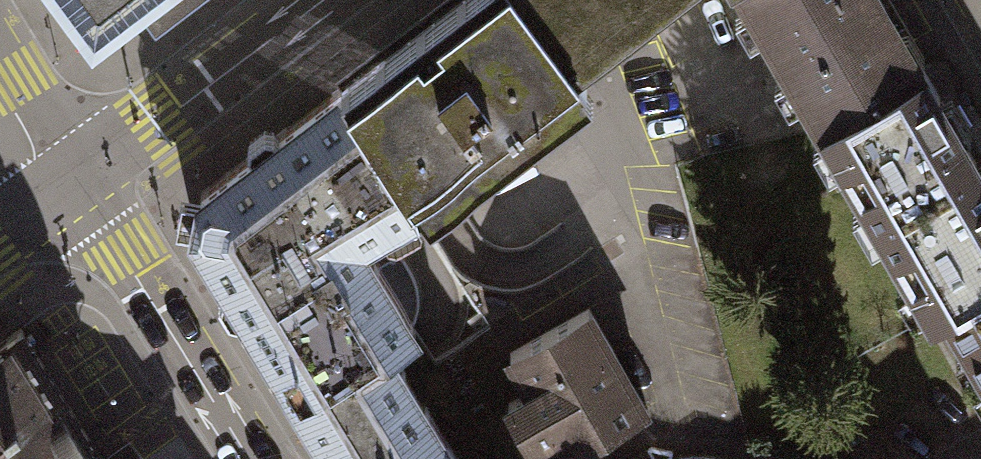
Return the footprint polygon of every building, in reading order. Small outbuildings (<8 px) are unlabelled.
[(95,48),(159,0),(60,0),(95,48)] [(341,86),(418,203),(568,90),(587,76),(573,58),(529,0),(455,0),(341,86)] [(883,0),(751,0),(818,114),(825,126),(827,125),(921,70),(923,69),(916,57),(883,0)] [(921,70),(827,125),(936,313),(950,305),(949,303),(980,284),(980,172),(921,70)] [(418,203),(341,86),(320,101),(277,133),(273,127),(249,145),(254,151),(200,192),(194,227),(229,284),(222,288),(237,314),(245,310),(337,458),(459,458),(426,405),(424,407),(403,373),(406,372),(388,344),(415,326),(361,237),(396,216),(418,203)] [(949,303),(950,305),(980,358),(980,284),(949,303)] [(589,308),(509,352),(530,389),(507,403),(530,444),(554,430),(567,453),(646,409),(589,308)] [(102,447),(18,329),(0,343),(0,458),(110,458),(102,447)]
